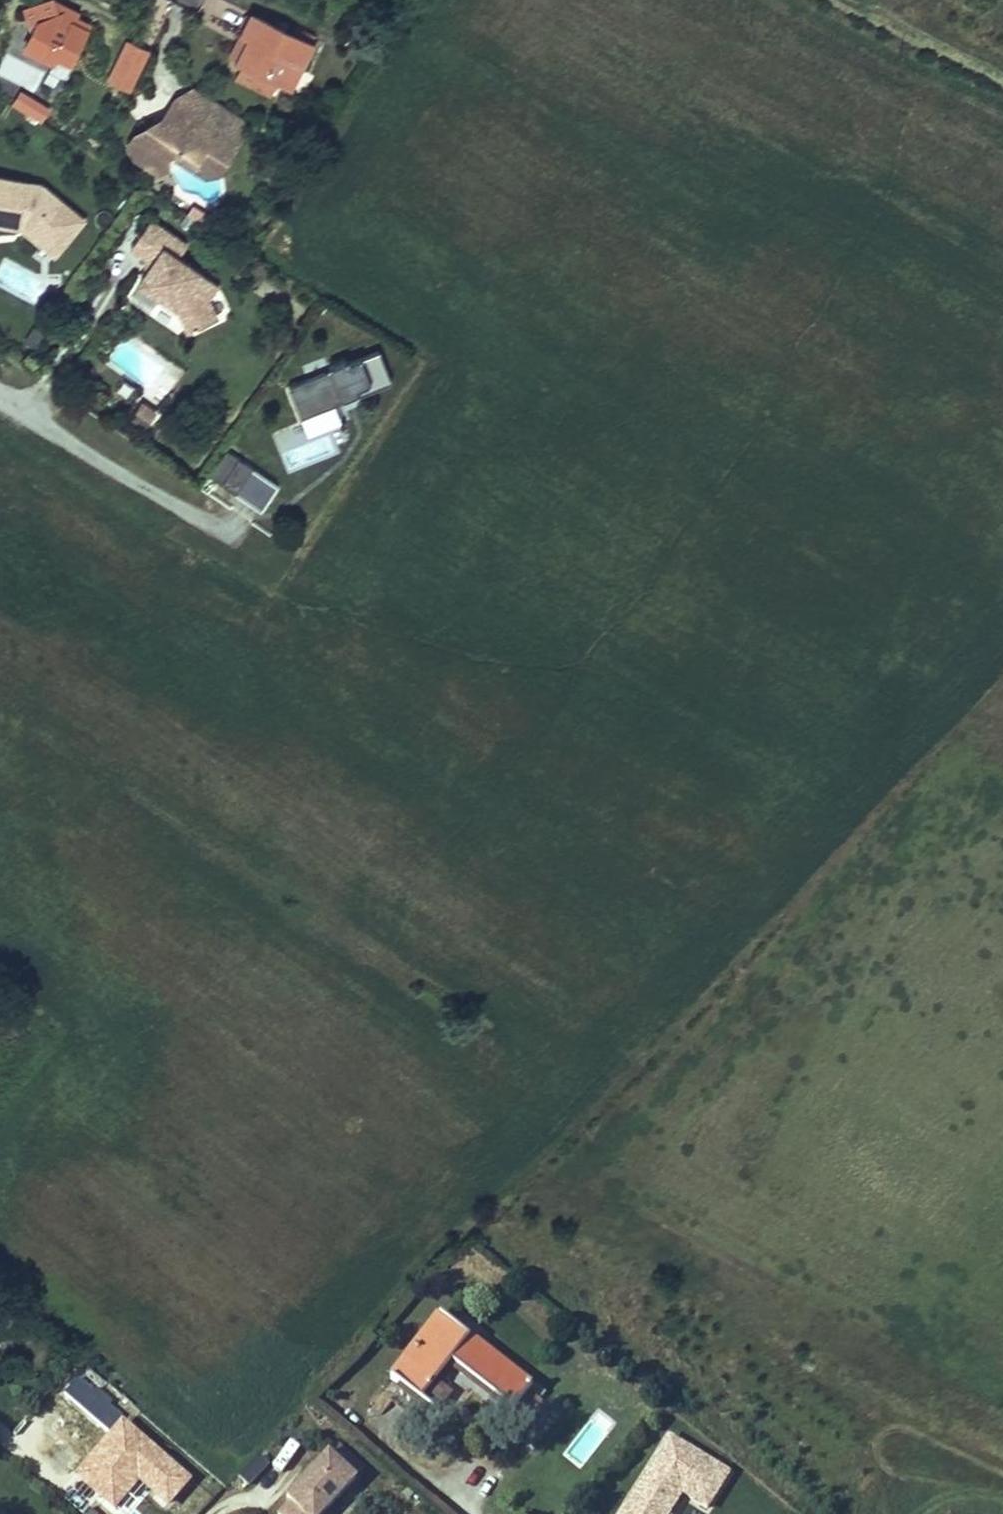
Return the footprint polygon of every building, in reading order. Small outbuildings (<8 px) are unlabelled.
[(60,56),(72,63),(92,27),(76,19),(80,15),(70,10),(52,0),(45,0),(19,13),(29,34),(27,35),(36,57),(54,65),(60,56)] [(309,44),(249,12),(246,17),(228,52),(288,84),(309,44)] [(122,41),(106,84),(132,94),(148,50),(122,41)] [(33,86),(40,70),(6,56),(0,71),(0,72),(33,86)] [(194,117),(234,141),(244,119),(192,86),(171,95),(177,99),(197,112),(194,117)] [(48,107),(21,90),(14,103),(41,119),(48,107)] [(177,99),(171,95),(159,114),(128,130),(122,139),(130,154),(142,161),(158,154),(164,152),(198,174),(216,169),(234,141),(194,117),(197,112),(177,99)] [(163,165),(158,154),(142,161),(154,171),(163,165)] [(0,175),(0,222),(18,225),(52,253),(81,217),(39,182),(0,175)] [(184,234),(147,211),(129,240),(151,253),(138,274),(177,299),(190,323),(218,306),(207,288),(216,273),(176,247),(184,234)] [(0,265),(0,285),(13,291),(25,268),(4,257),(0,265)] [(326,361),(285,378),(299,410),(331,396),(340,392),(339,390),(354,383),(355,386),(388,372),(375,340),(343,354),(341,350),(325,357),(326,361)] [(331,396),(299,410),(306,428),(339,414),(331,396)] [(131,413),(146,423),(155,410),(140,400),(131,413)] [(300,424),(273,434),(285,466),(344,444),(337,427),(306,439),(300,424)] [(251,463),(224,446),(208,471),(235,488),(251,463)] [(277,480),(251,463),(235,488),(261,505),(277,480)] [(463,1328),(450,1317),(396,1380),(442,1421),(455,1405),(441,1393),(461,1370),(523,1424),(530,1415),(527,1413),(545,1392),(540,1388),(544,1383),(536,1377),(530,1384),(484,1345),(493,1334),(473,1317),(463,1328)] [(85,1381),(72,1397),(115,1433),(128,1416),(85,1381)] [(621,1513),(671,1513),(682,1496),(710,1513),(732,1477),(666,1438),(621,1513)] [(296,1508),(302,1513),(341,1513),(366,1488),(341,1463),(296,1508)]
